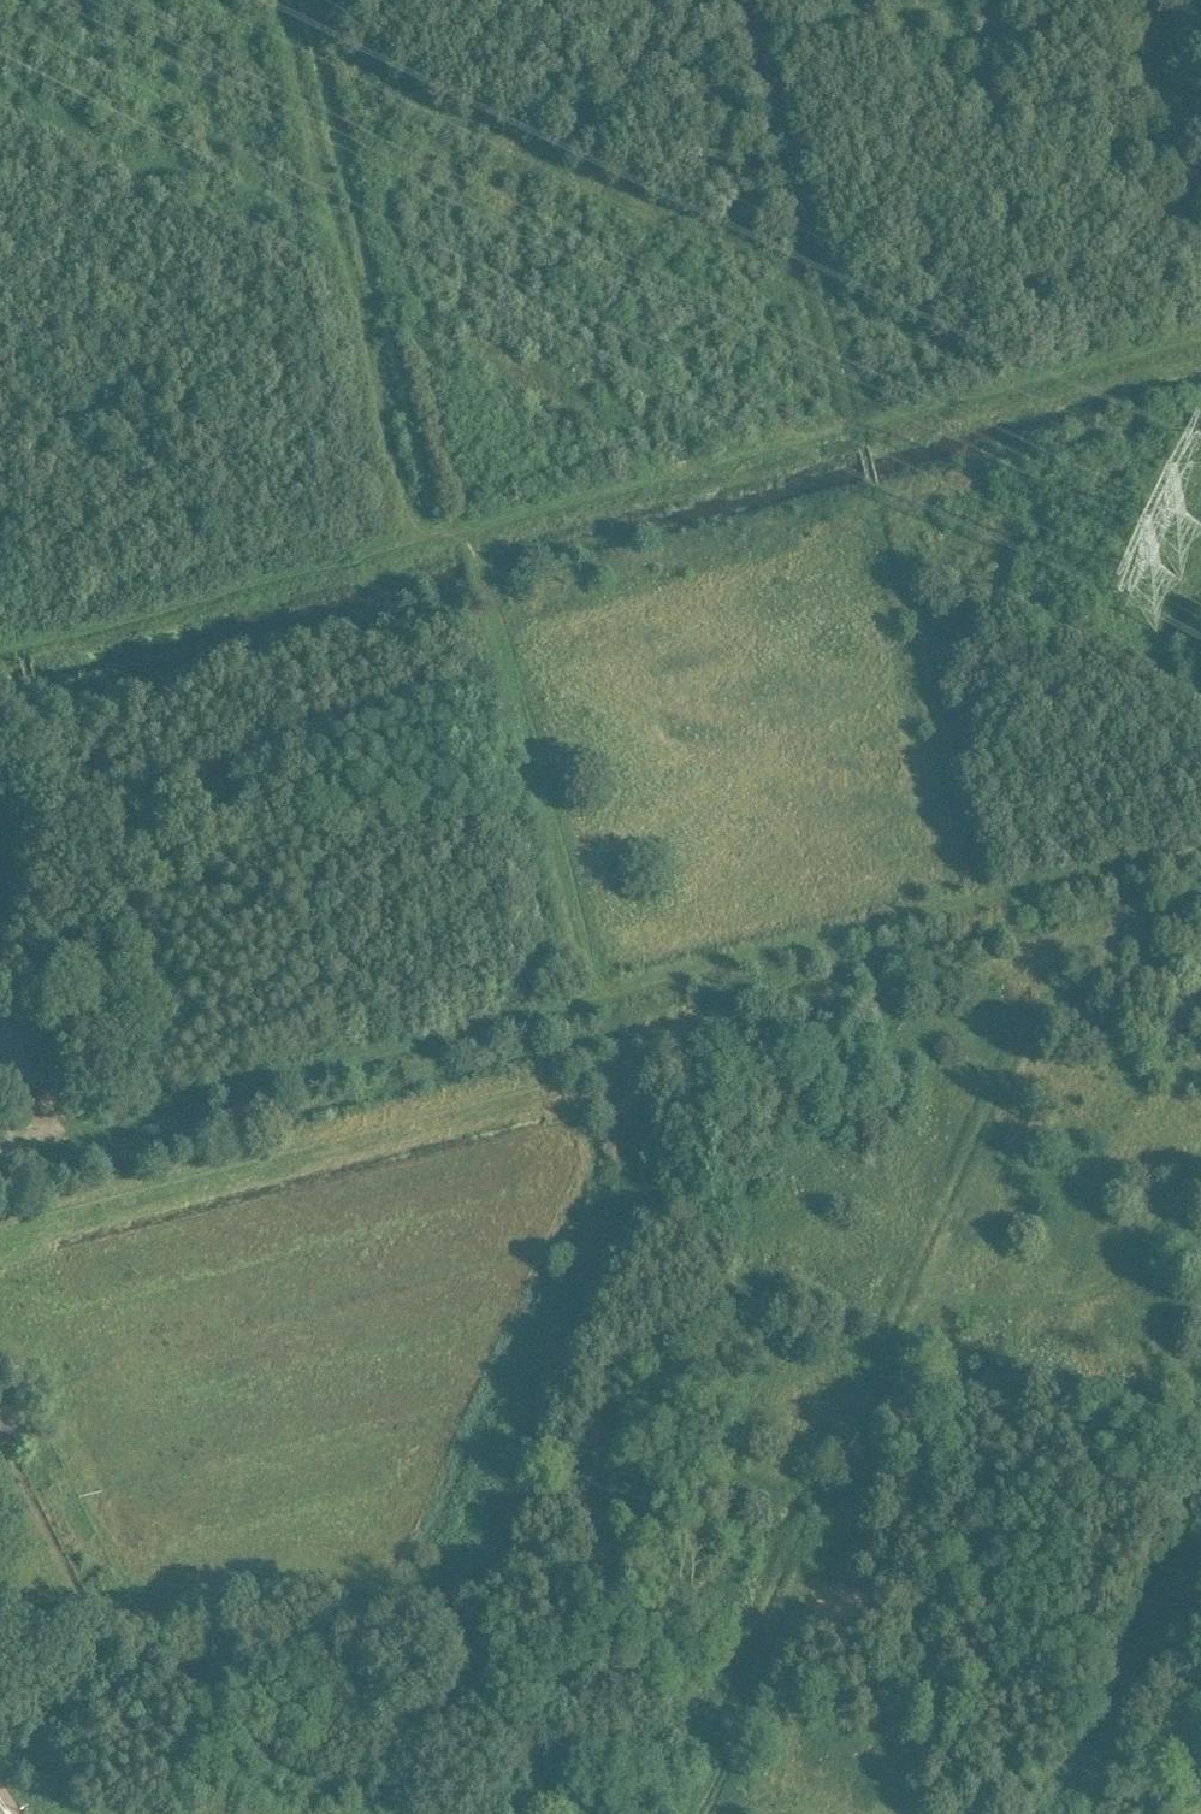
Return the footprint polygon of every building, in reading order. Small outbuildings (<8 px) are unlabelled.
[(0,1405),(0,1438),(14,1430),(0,1405)]
